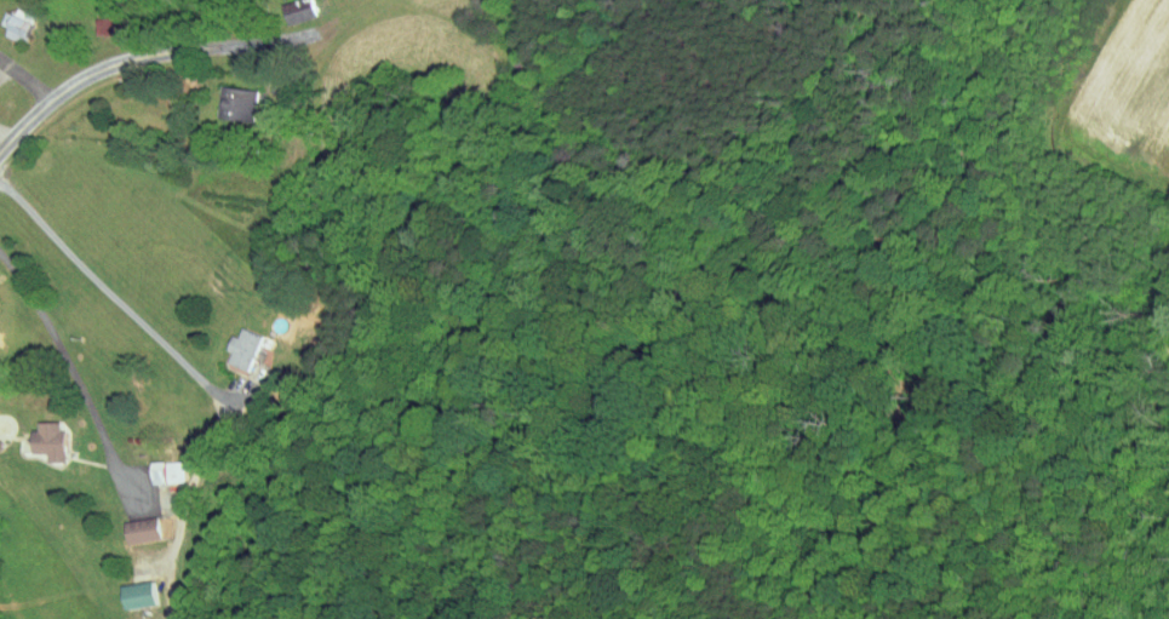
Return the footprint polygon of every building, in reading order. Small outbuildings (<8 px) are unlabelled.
[(297,0),(294,0),(286,2),(285,0),(266,0),(271,19),(300,10),(297,0)] [(285,6),(305,0),(313,0),(319,17),(291,25),(285,6)] [(9,35),(18,10),(1,4),(0,7),(0,32),(9,35)] [(25,45),(6,36),(15,16),(35,24),(25,45)] [(130,18),(130,35),(98,36),(97,19),(130,18)] [(202,112),(239,114),(240,83),(203,81),(202,112)] [(224,86),(220,118),(256,122),(260,91),(224,86)] [(211,358),(233,365),(246,329),(226,322),(223,331),(216,329),(211,344),(216,345),(211,358)] [(246,326),(267,334),(251,371),(230,361),(235,351),(230,349),(236,334),(241,337),(246,326)] [(48,417),(18,415),(17,447),(32,447),(32,455),(47,456),(48,417)] [(41,420),(63,420),(63,429),(69,429),(69,462),(51,462),(51,452),(36,452),(36,430),(41,430),(41,420)] [(155,462),(157,483),(172,482),(170,460),(155,462)] [(145,532),(141,510),(107,517),(112,539),(145,532)] [(127,521),(131,545),(165,539),(161,516),(127,521)] [(139,599),(135,575),(105,580),(108,604),(139,599)] [(125,584),(128,608),(160,603),(155,579),(125,584)]
